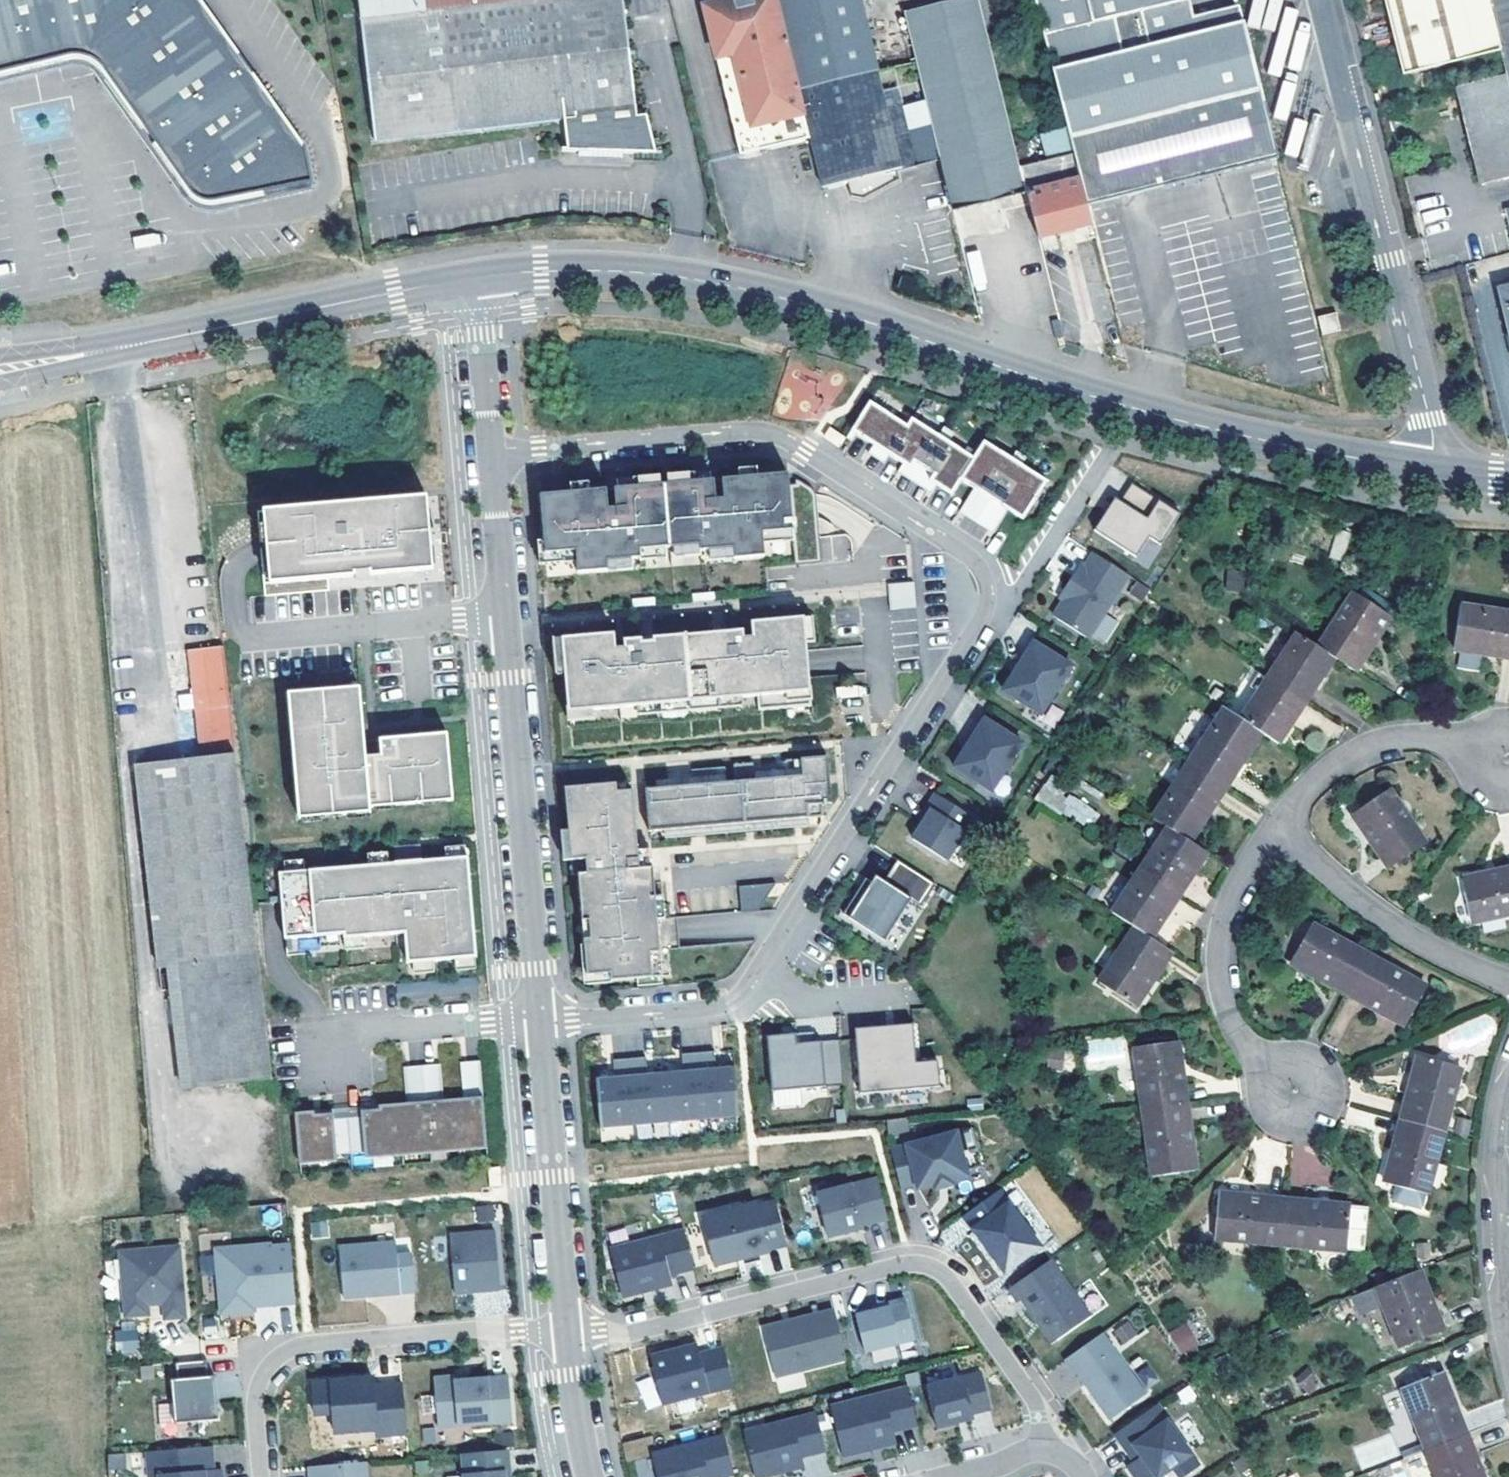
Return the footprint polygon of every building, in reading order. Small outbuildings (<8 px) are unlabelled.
[(12,73),(68,59),(75,58),(78,58),(87,62),(91,67),(118,105),(157,161),(181,195),(186,200),(191,203),(200,205),(204,204),(303,184),(296,150),(192,0),(0,0),(0,75),(12,73)] [(435,131),(567,116),(570,146),(565,147),(566,149),(581,147),(620,137),(621,143),(654,140),(654,138),(648,138),(644,101),(634,102),(627,42),(635,41),(634,31),(626,32),(623,0),(420,0),(435,131)] [(705,5),(742,154),(810,137),(824,187),(916,163),(901,103),(875,0),(729,0),(705,5)] [(904,14),(925,97),(940,157),(953,211),(989,202),(1029,192),(1022,167),(991,45),(1007,41),(996,0),(957,0),(904,14)] [(1044,33),(1091,22),(1086,0),(1036,0),(1044,33)] [(1091,22),(1044,33),(1075,154),(1089,206),(1279,158),(1240,5),(1195,17),(1191,0),(1086,0),(1091,22)] [(1402,71),(1499,46),(1506,72),(1508,84),(1508,0),(1385,0),(1402,71)] [(1506,72),(1457,86),(1483,182),(1508,175),(1508,84),(1506,72)] [(925,97),(901,103),(916,163),(940,157),(925,97)] [(1022,167),(1029,192),(1040,238),(1093,224),(1089,206),(1075,154),(1022,167)] [(1443,196),(1419,198),(1422,233),(1446,231),(1443,196)] [(1318,316),(1323,335),(1341,329),(1336,312),(1318,316)] [(952,494),(961,479),(974,487),(1008,509),(1022,518),(1046,481),(1021,465),(1025,458),(1016,451),(1011,459),(984,442),(973,459),(942,440),(947,432),(938,426),(933,434),(912,420),(907,427),(869,402),(847,437),(852,441),(857,433),(874,444),(890,454),(904,463),(937,484),(952,494)] [(1508,441),(1508,403),(1497,408),(1508,441)] [(830,426),(824,435),(840,446),(847,437),(830,426)] [(890,454),(874,444),(869,453),(884,463),(890,454)] [(937,484),(904,463),(898,471),(931,493),(937,484)] [(539,495),(544,554),(575,551),(576,573),(607,571),(606,561),(640,558),(639,551),(699,547),(700,553),(733,551),(735,574),(766,571),(764,548),(793,546),(794,555),(821,553),(817,506),(815,499),(809,490),(804,486),(796,483),(788,481),(787,474),(553,494),(539,495)] [(1114,499),(1093,531),(1135,558),(1148,539),(1160,546),(1179,515),(1131,484),(1119,502),(1114,499)] [(1008,509),(974,487),(959,510),(993,532),(1008,509)] [(419,520),(423,570),(432,569),(425,496),(417,497),(419,520)] [(417,497),(256,511),(259,552),(263,596),(327,590),(326,578),(353,576),(353,573),(360,572),(367,572),(367,575),(408,571),(423,570),(419,520),(417,497)] [(823,559),(849,558),(847,534),(822,536),(823,559)] [(1128,576),(1093,554),(1085,567),(1081,564),(1064,591),(1068,593),(1062,602),(1053,617),(1087,639),(1128,576)] [(1229,567),(1226,585),(1242,587),(1244,569),(1229,567)] [(913,582),(887,584),(889,610),(915,608),(913,582)] [(1058,599),(1062,602),(1068,593),(1064,591),(1058,599)] [(1355,592),(1319,647),(1335,657),(1356,671),(1392,616),(1355,592)] [(1462,606),(1455,649),(1508,657),(1508,613),(1462,606)] [(812,616),(803,617),(805,643),(814,642),(812,616)] [(614,633),(561,637),(564,675),(567,712),(756,696),(757,710),(810,706),(808,676),(787,678),(785,653),(806,651),(805,643),(803,617),(750,622),(751,629),(614,640),(614,633)] [(1319,647),(1298,632),(1269,677),(1306,701),(1335,657),(1319,647)] [(561,637),(551,638),(555,676),(564,675),(561,637)] [(1034,642),(1003,690),(1041,714),(1072,666),(1034,642)] [(196,720),(201,758),(235,754),(221,645),(187,650),(192,694),(193,701),(194,709),(196,720)] [(1279,743),(1306,701),(1269,677),(1241,719),(1261,732),(1279,743)] [(286,685),(287,693),(359,686),(358,678),(286,685)] [(359,686),(287,693),(298,802),(370,794),(370,790),(452,781),(446,723),(371,730),(364,731),(359,686)] [(1189,762),(1227,786),(1261,732),(1241,719),(1224,708),(1189,762)] [(984,719),(954,767),(992,791),(1023,743),(984,719)] [(235,754),(201,758),(183,760),(135,766),(157,966),(168,965),(172,1001),(182,1088),(271,1077),(235,754)] [(659,789),(647,790),(651,832),(826,819),(825,807),(834,806),(831,759),(790,762),(790,771),(791,779),(758,782),(757,774),(756,765),(737,766),(738,783),(729,784),(659,789)] [(1168,826),(1191,841),(1227,786),(1189,762),(1154,818),(1168,826)] [(790,771),(757,774),(758,782),(791,779),(790,771)] [(729,776),(658,781),(659,789),(729,784),(729,776)] [(370,794),(298,802),(299,810),(371,803),(371,798),(453,789),(452,781),(370,790),(370,794)] [(618,783),(567,787),(572,859),(586,858),(587,873),(579,873),(582,921),(589,920),(590,938),(583,939),(586,975),(610,974),(610,981),(662,977),(654,868),(640,869),(635,790),(619,792),(618,783)] [(1044,783),(1036,804),(1090,825),(1098,804),(1044,783)] [(1391,791),(1354,815),(1391,868),(1427,844),(1391,791)] [(944,861),(972,819),(935,794),(926,808),(930,810),(921,824),(911,839),(944,861)] [(930,810),(926,808),(917,821),(921,824),(930,810)] [(1180,894),(1208,852),(1191,841),(1168,826),(1140,869),(1180,894)] [(393,847),(394,863),(421,860),(419,844),(393,847)] [(444,847),(445,858),(465,856),(464,846),(444,847)] [(367,854),(368,865),(387,863),(386,853),(367,854)] [(285,872),(278,873),(284,939),(319,936),(339,934),(343,934),(344,938),(364,937),(404,933),(407,963),(413,962),(433,961),(454,959),(474,957),(476,957),(467,856),(465,856),(445,858),(421,860),(394,863),(387,863),(368,865),(304,871),(285,872)] [(586,858),(572,859),(573,874),(579,873),(587,873),(586,858)] [(935,884),(897,859),(883,880),(875,875),(871,881),(848,917),(884,940),(910,900),(920,906),(935,884)] [(284,862),(285,872),(304,871),(303,860),(284,862)] [(1152,937),(1180,894),(1140,869),(1112,912),(1136,927),(1152,937)] [(1508,915),(1508,869),(1463,879),(1473,923),(1508,915)] [(842,913),(848,917),(871,881),(865,878),(842,913)] [(777,885),(740,888),(742,914),(759,913),(777,885)] [(589,920),(582,921),(583,939),(590,938),(589,920)] [(1370,955),(1313,924),(1292,965),(1348,995),(1370,955)] [(1152,937),(1136,927),(1100,983),(1136,1008),(1174,951),(1152,937)] [(339,934),(319,936),(320,947),(339,945),(339,934)] [(364,937),(344,938),(344,949),(365,947),(364,937)] [(1370,955),(1348,995),(1406,1026),(1426,986),(1370,955)] [(474,957),(454,959),(455,969),(475,968),(474,957)] [(433,961),(413,962),(414,973),(434,971),(433,961)] [(855,1039),(860,1094),(940,1087),(937,1061),(916,1062),(913,1024),(882,1026),(883,1036),(855,1039)] [(854,1029),(855,1039),(883,1036),(882,1026),(854,1029)] [(814,1032),(766,1036),(771,1091),(843,1085),(840,1040),(815,1042),(814,1032)] [(1188,1107),(1179,1041),(1134,1048),(1144,1113),(1166,1110),(1188,1107)] [(596,1078),(600,1127),(635,1125),(738,1116),(734,1067),(716,1069),(714,1051),(682,1054),(683,1072),(647,1074),(646,1057),(613,1060),(615,1077),(596,1078)] [(1462,1067),(1418,1055),(1401,1119),(1445,1131),(1462,1067)] [(480,1060),(461,1062),(463,1098),(483,1096),(480,1060)] [(404,1066),(407,1102),(443,1099),(441,1063),(404,1066)] [(361,1110),(362,1116),(364,1151),(487,1141),(483,1096),(463,1098),(443,1099),(407,1102),(379,1104),(379,1108),(361,1110)] [(1197,1171),(1188,1107),(1166,1110),(1144,1113),(1153,1177),(1197,1171)] [(314,1110),(295,1111),(299,1157),(337,1153),(334,1118),(333,1112),(315,1114),(314,1110)] [(362,1116),(334,1118),(337,1153),(364,1151),(362,1116)] [(1445,1131),(1401,1119),(1384,1184),(1428,1195),(1445,1131)] [(1469,1122),(1459,1120),(1457,1130),(1467,1132),(1469,1122)] [(971,1128),(890,1149),(900,1188),(915,1184),(917,1189),(931,1185),(933,1190),(952,1185),(951,1180),(967,1176),(966,1171),(981,1167),(971,1128)] [(498,1166),(488,1167),(489,1186),(500,1185),(498,1166)] [(887,1219),(877,1178),(817,1193),(828,1237),(863,1228),(862,1225),(887,1219)] [(1041,1245),(998,1189),(962,1216),(984,1244),(986,1242),(995,1254),(993,1256),(1005,1272),(1041,1245)] [(1285,1199),(1221,1193),(1216,1239),(1282,1245),(1285,1199)] [(1285,1199),(1282,1245),(1347,1250),(1350,1205),(1285,1199)] [(747,1206),(703,1217),(715,1264),(742,1258),(742,1255),(786,1244),(776,1202),(748,1209),(747,1206)] [(492,1204),(476,1205),(478,1221),(493,1219),(492,1204)] [(327,1220),(308,1222),(310,1239),(329,1238),(327,1220)] [(684,1230),(611,1249),(623,1297),(651,1289),(649,1285),(670,1279),(669,1274),(693,1268),(684,1230)] [(495,1231),(450,1235),(455,1294),(500,1289),(495,1231)] [(271,1239),(215,1244),(220,1308),(254,1305),(253,1301),(252,1290),(274,1289),(275,1299),(295,1298),(290,1240),(271,1242),(271,1239)] [(400,1293),(395,1242),(339,1247),(343,1298),(367,1296),(367,1292),(384,1290),(384,1294),(400,1293)] [(986,1242),(984,1244),(993,1256),(995,1254),(986,1242)] [(174,1247),(115,1252),(121,1317),(144,1315),(143,1305),(159,1304),(161,1319),(181,1317),(174,1247)] [(1050,1259),(1020,1280),(1029,1292),(1019,1299),(1051,1343),(1091,1316),(1050,1259)] [(1443,1331),(1418,1270),(1376,1287),(1401,1348),(1443,1331)] [(649,1285),(651,1289),(672,1284),(670,1279),(649,1285)] [(1029,1292),(1020,1280),(1011,1286),(1019,1299),(1029,1292)] [(274,1289),(252,1290),(253,1301),(275,1299),(274,1289)] [(876,1320),(858,1324),(867,1361),(917,1348),(907,1307),(893,1311),(891,1316),(876,1320)] [(833,1310),(807,1317),(809,1326),(836,1319),(833,1310)] [(893,1311),(874,1316),(876,1320),(891,1316),(893,1311)] [(807,1317),(763,1328),(775,1377),(846,1359),(836,1319),(809,1326),(807,1317)] [(1127,1322),(1115,1331),(1124,1344),(1136,1335),(1127,1322)] [(1181,1323),(1167,1331),(1178,1351),(1192,1343),(1181,1323)] [(132,1331),(118,1332),(120,1352),(133,1350),(132,1331)] [(1102,1333),(1064,1359),(1075,1374),(1077,1372),(1109,1419),(1145,1394),(1102,1333)] [(650,1357),(662,1404),(733,1386),(723,1348),(699,1354),(697,1344),(650,1357)] [(203,1360),(171,1363),(172,1379),(166,1380),(170,1424),(214,1420),(210,1376),(204,1377),(203,1360)] [(1149,1365),(1137,1373),(1147,1388),(1159,1381),(1149,1365)] [(1308,1367),(1293,1379),(1306,1396),(1321,1384),(1308,1367)] [(776,1379),(780,1393),(805,1386),(802,1372),(776,1379)] [(981,1372),(926,1386),(936,1427),(958,1421),(957,1417),(972,1413),(990,1408),(981,1372)] [(1442,1373),(1403,1388),(1427,1451),(1467,1435),(1442,1373)] [(467,1380),(453,1381),(448,1377),(434,1378),(438,1427),(512,1421),(508,1376),(467,1380)] [(637,1380),(644,1409),(660,1405),(653,1376),(637,1380)] [(371,1378),(357,1379),(358,1389),(372,1388),(372,1387),(371,1378)] [(377,1436),(406,1434),(402,1384),(372,1387),(372,1388),(358,1389),(357,1379),(312,1384),(315,1416),(333,1415),(335,1434),(377,1430),(377,1436)] [(831,1409),(843,1456),(872,1449),(870,1442),(894,1436),(893,1431),(917,1425),(908,1387),(859,1400),(859,1402),(831,1409)] [(1115,1433),(1128,1450),(1133,1446),(1140,1456),(1135,1460),(1126,1466),(1134,1476),(1157,1476),(1171,1467),(1178,1476),(1184,1476),(1199,1466),(1156,1404),(1115,1433)] [(750,1476),(761,1476),(779,1472),(778,1466),(802,1459),(801,1455),(825,1448),(815,1411),(767,1423),(767,1425),(738,1433),(750,1476)] [(957,1417),(958,1421),(973,1417),(972,1413),(957,1417)] [(512,1432),(494,1433),(495,1447),(513,1445),(512,1432)] [(656,1476),(719,1476),(733,1473),(724,1435),(677,1447),(678,1449),(651,1456),(656,1476)] [(1427,1451),(1437,1476),(1483,1476),(1467,1435),(1427,1451)] [(870,1442),(872,1449),(896,1443),(894,1436),(870,1442)] [(146,1452),(148,1476),(222,1476),(222,1470),(214,1470),(212,1446),(146,1452)] [(1133,1446),(1128,1450),(1135,1460),(1140,1456),(1133,1446)] [(462,1453),(464,1476),(504,1476),(504,1471),(509,1471),(507,1449),(462,1453)] [(108,1455),(109,1470),(127,1469),(125,1454),(108,1455)] [(778,1466),(779,1472),(804,1466),(802,1459),(778,1466)] [(309,1467),(310,1476),(366,1476),(365,1462),(309,1467)]
